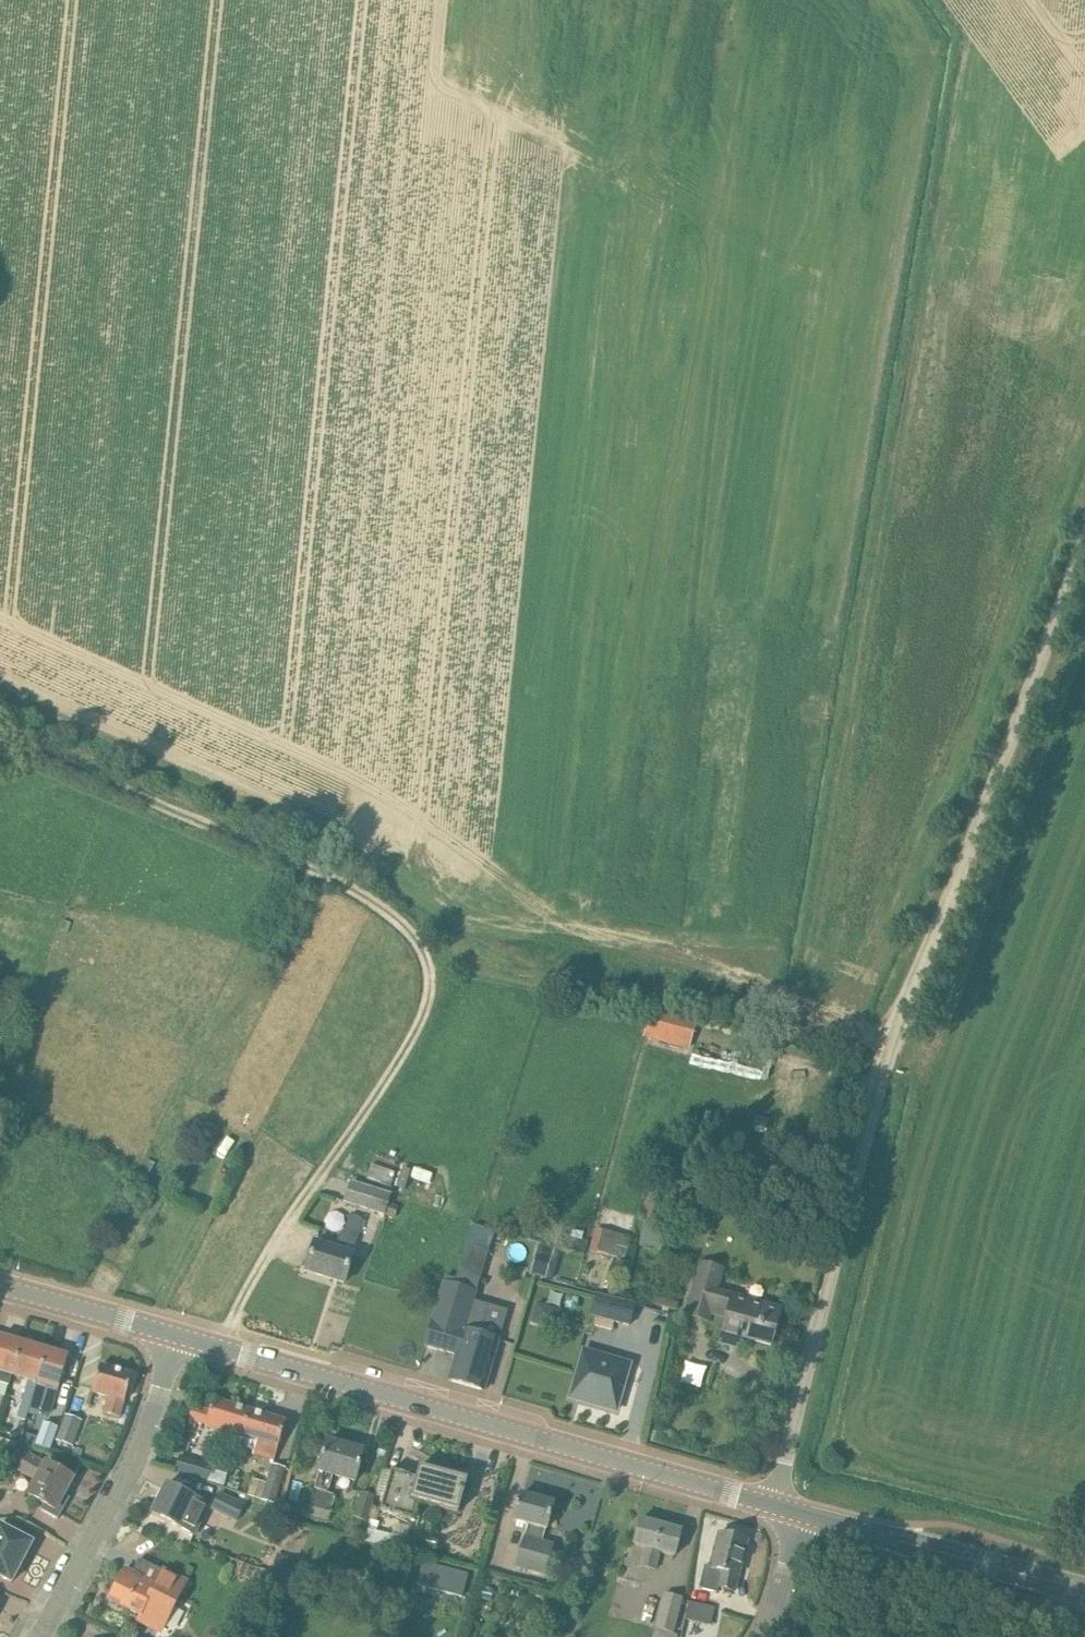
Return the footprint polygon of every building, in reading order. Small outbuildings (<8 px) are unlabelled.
[(63,920),(59,930),(68,933),(71,923),(63,920)] [(653,1005),(645,1040),(691,1051),(699,1016),(653,1005)] [(767,1078),(768,1070),(729,1064),(729,1061),(694,1056),(692,1068),(767,1078)] [(391,1188),(397,1172),(373,1164),(367,1180),(391,1188)] [(344,1203),(385,1215),(391,1194),(351,1181),(344,1203)] [(630,1235),(635,1214),(619,1210),(613,1230),(630,1235)] [(354,1255),(352,1254),(363,1220),(349,1216),(343,1234),(340,1233),(335,1249),(315,1243),(306,1270),(345,1282),(354,1255)] [(453,1286),(476,1293),(494,1232),(471,1225),(453,1286)] [(619,1260),(625,1237),(597,1230),(591,1253),(619,1260)] [(534,1259),(531,1272),(546,1276),(546,1275),(554,1278),(561,1254),(552,1252),(553,1250),(538,1246),(534,1259)] [(738,1342),(740,1336),(771,1345),(780,1309),(716,1292),(722,1270),(701,1264),(687,1314),(708,1320),(710,1313),(728,1318),(722,1337),(738,1342)] [(487,1304),(474,1300),(476,1293),(453,1286),(444,1283),(425,1345),(457,1354),(449,1380),(484,1390),(499,1341),(478,1335),(487,1304)] [(634,1304),(598,1295),(592,1316),(629,1326),(634,1304)] [(549,1306),(537,1302),(530,1323),(543,1326),(549,1306)] [(23,1342),(1,1336),(0,1340),(0,1382),(10,1385),(13,1374),(23,1342)] [(48,1350),(23,1342),(13,1374),(28,1379),(17,1416),(27,1419),(29,1411),(48,1350)] [(50,1412),(58,1388),(59,1388),(69,1356),(48,1350),(29,1411),(38,1413),(39,1409),(50,1412)] [(615,1415),(630,1365),(584,1351),(569,1401),(615,1415)] [(680,1381),(701,1388),(708,1367),(687,1360),(680,1381)] [(133,1375),(100,1365),(93,1391),(109,1396),(104,1412),(120,1417),(125,1401),(133,1375)] [(186,1419),(206,1425),(242,1436),(250,1410),(214,1400),(211,1410),(191,1404),(186,1419)] [(250,1410),(242,1436),(238,1448),(274,1459),(286,1421),(250,1410)] [(56,1440),(73,1447),(82,1421),(65,1414),(56,1440)] [(55,1427),(44,1423),(37,1443),(48,1447),(55,1427)] [(364,1451),(327,1440),(319,1471),(319,1472),(315,1487),(308,1515),(329,1520),(336,1493),(329,1491),(333,1475),(355,1482),(364,1451)] [(229,1470),(180,1455),(175,1471),(224,1486),(229,1470)] [(45,1504),(42,1510),(58,1519),(70,1498),(64,1495),(73,1478),(46,1463),(46,1464),(31,1456),(21,1474),(36,1483),(29,1495),(45,1504)] [(286,1468),(272,1464),(266,1483),(261,1500),(275,1504),(286,1468)] [(392,1470),(391,1474),(381,1510),(415,1519),(420,1501),(458,1512),(467,1480),(420,1467),(417,1478),(411,1476),(411,1475),(392,1470)] [(229,1479),(227,1487),(237,1490),(240,1482),(229,1479)] [(247,1496),(261,1500),(266,1483),(253,1479),(247,1496)] [(195,1534),(209,1506),(167,1485),(153,1514),(195,1534)] [(236,1523),(245,1505),(219,1492),(210,1510),(236,1523)] [(354,1517),(368,1521),(375,1496),(361,1493),(354,1517)] [(542,1541),(546,1528),(547,1529),(553,1504),(521,1495),(514,1520),(529,1524),(525,1536),(524,1536),(515,1568),(545,1576),(554,1544),(542,1541)] [(681,1531),(641,1519),(634,1544),(645,1547),(641,1565),(657,1569),(661,1552),(675,1555),(681,1531)] [(32,1544),(0,1527),(0,1577),(12,1583),(32,1544)] [(735,1589),(747,1540),(735,1537),(735,1536),(733,1534),(726,1532),(724,1534),(719,1533),(711,1565),(706,1564),(699,1587),(718,1592),(721,1585),(735,1589)] [(436,1543),(393,1535),(391,1548),(434,1556),(436,1543)] [(424,1563),(418,1586),(462,1598),(468,1575),(424,1563)] [(125,1568),(110,1598),(164,1625),(186,1580),(163,1569),(156,1584),(125,1568)] [(656,1629),(654,1636),(677,1636),(684,1606),(680,1605),(682,1598),(665,1593),(656,1629)] [(717,1608),(692,1602),(688,1619),(713,1625),(717,1608)]
